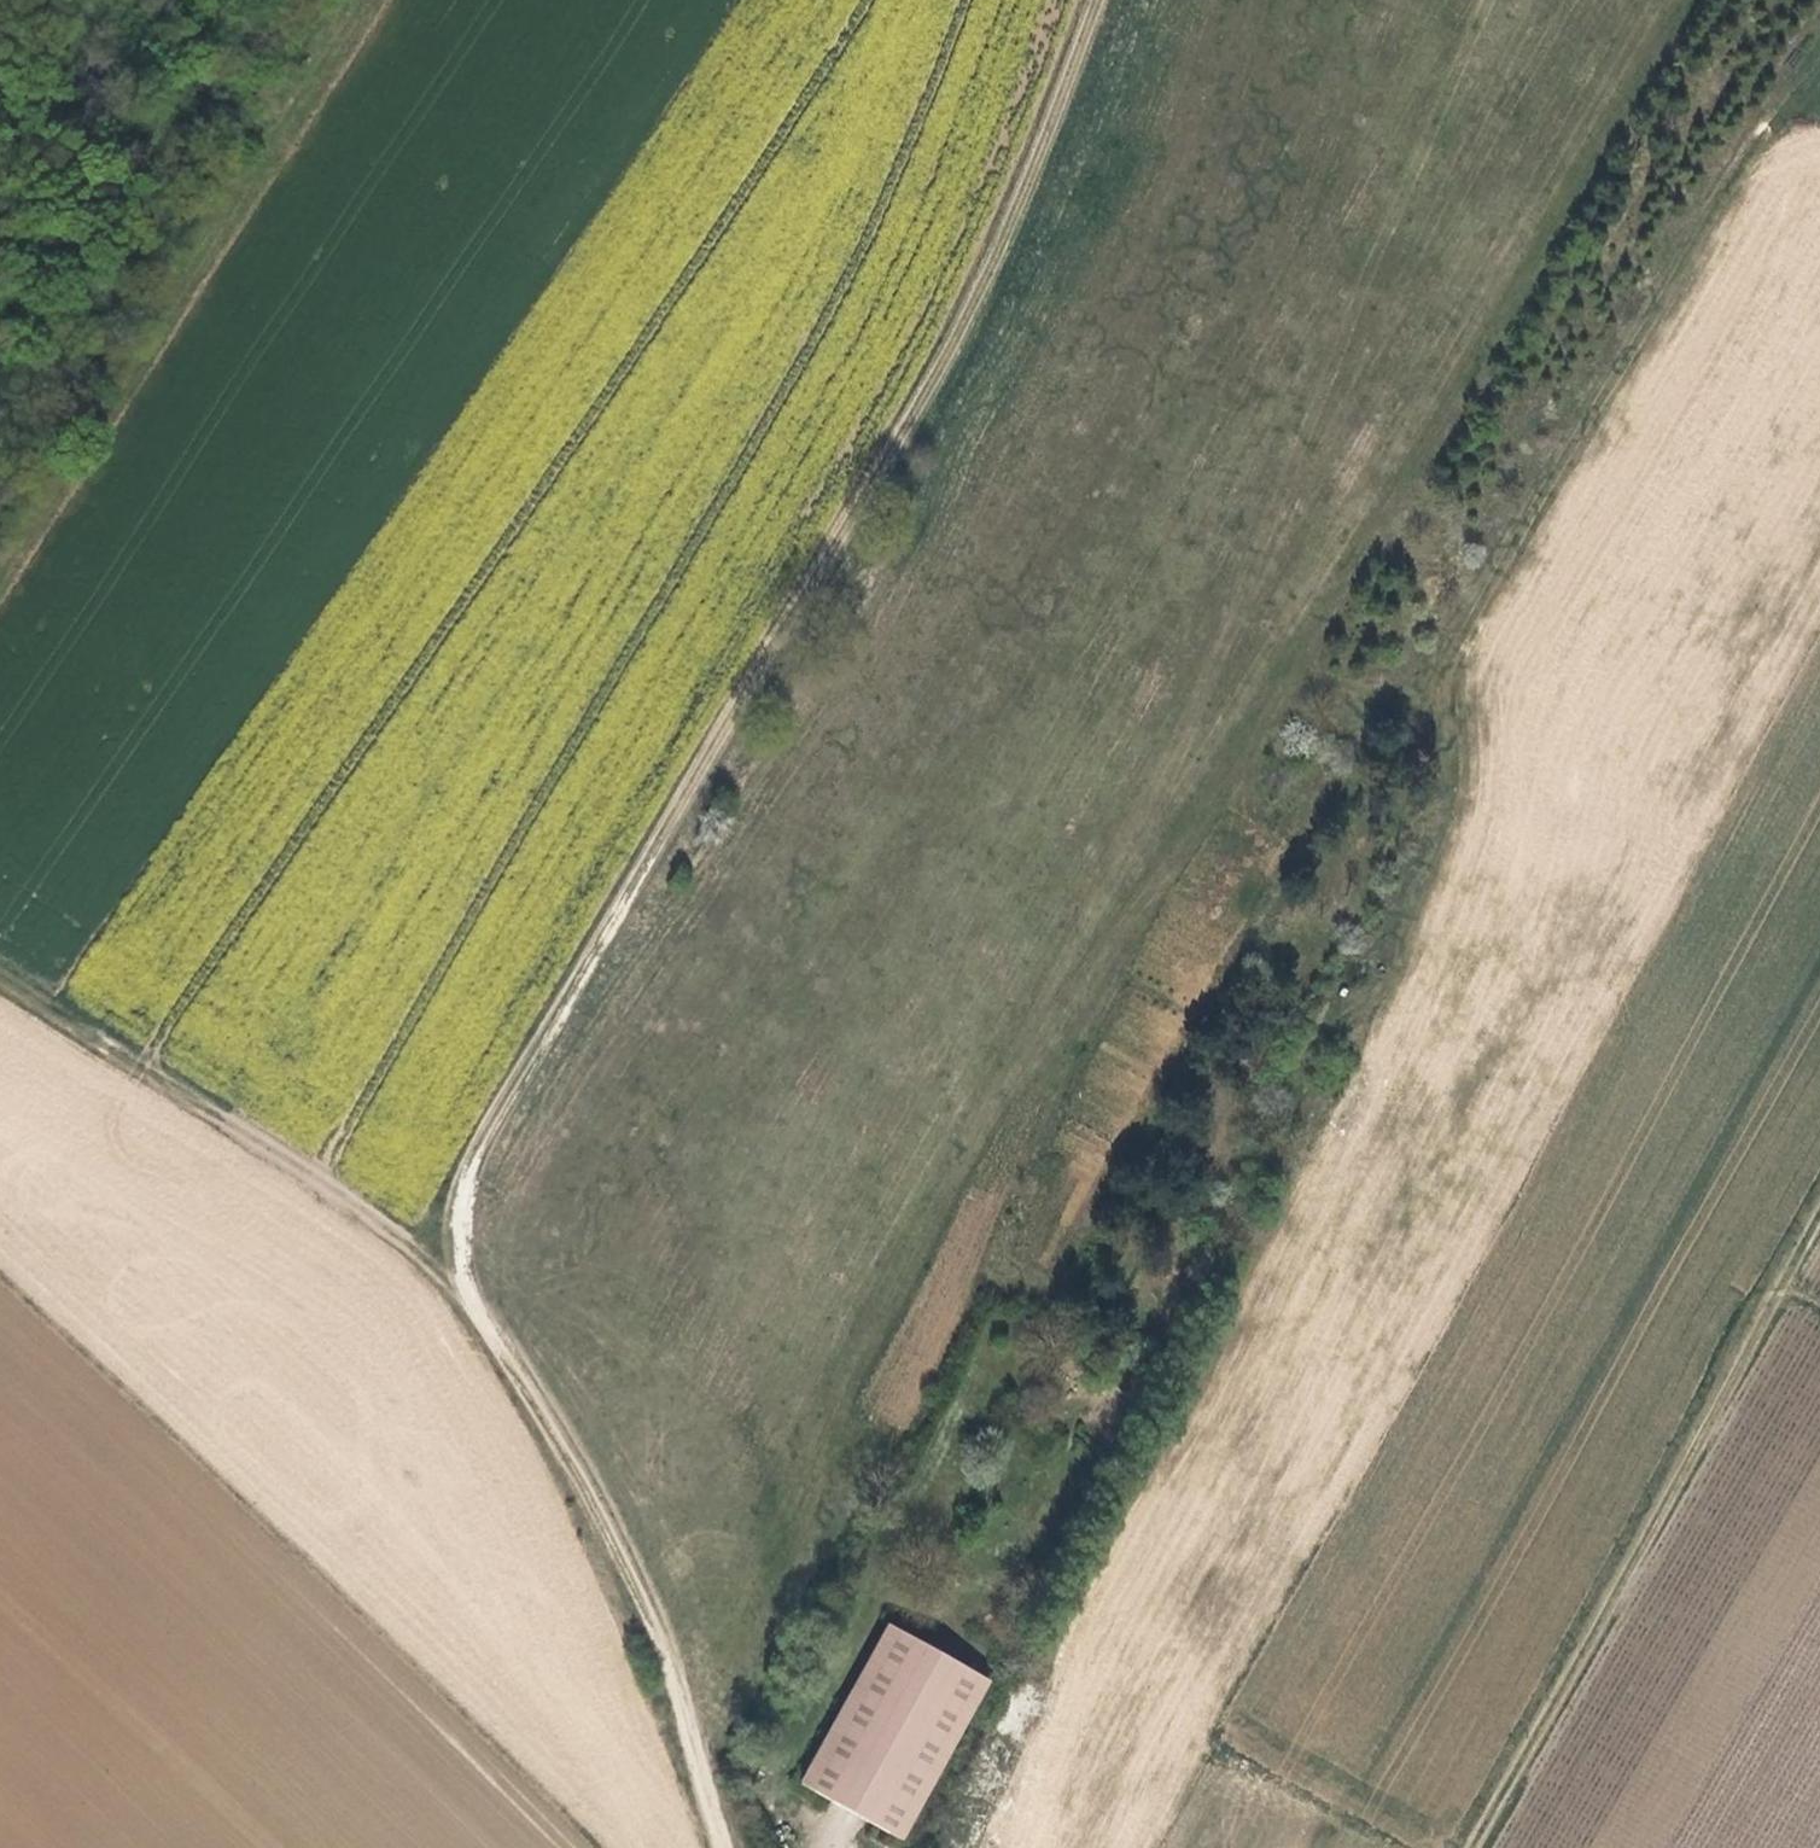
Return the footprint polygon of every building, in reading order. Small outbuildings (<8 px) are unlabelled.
[(885,1624),(797,1782),(898,1838),(986,1679),(885,1624)]
